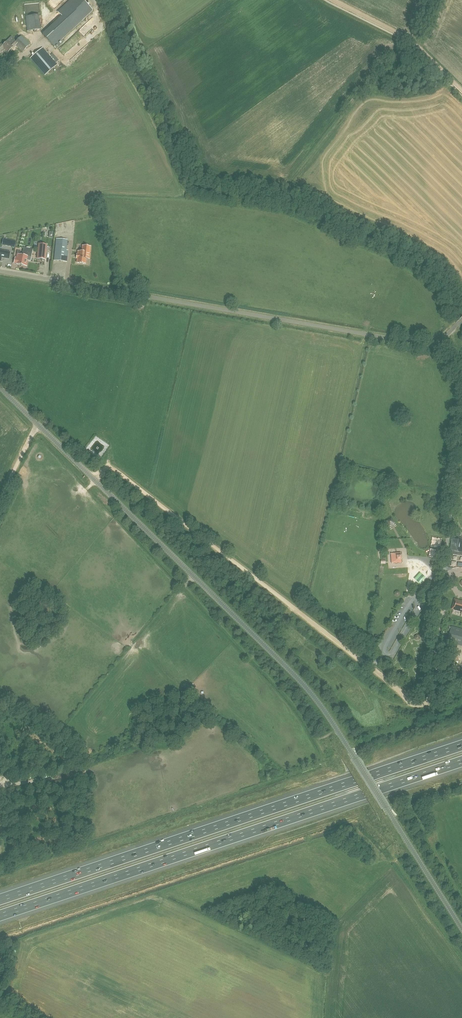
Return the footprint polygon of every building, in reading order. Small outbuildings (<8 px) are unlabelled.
[(93,10),(83,0),(70,0),(67,3),(58,12),(62,17),(43,35),(54,47),(74,29),(73,29),(75,27),(79,23),(93,10)] [(28,31),(40,29),(38,15),(26,17),(28,31)] [(21,36),(16,41),(11,37),(7,41),(3,45),(1,44),(0,45),(0,51),(3,48),(8,52),(13,47),(13,46),(15,44),(23,52),(30,44),(21,36)] [(45,75),(57,65),(42,48),(31,58),(45,75)] [(45,259),(47,245),(39,244),(37,259),(45,259)] [(55,246),(54,260),(67,262),(68,251),(65,251),(66,247),(55,246)] [(89,258),(89,254),(90,247),(83,246),(82,252),(78,251),(77,263),(85,264),(86,258),(89,258)] [(22,255),(21,255),(20,255),(21,252),(18,251),(17,254),(17,258),(15,257),(14,263),(17,264),(21,265),(26,266),(28,257),(31,257),(33,249),(30,249),(30,248),(30,247),(29,247),(28,247),(27,247),(26,247),(26,248),(23,247),(22,255)] [(10,252),(2,251),(0,251),(0,261),(1,261),(1,260),(1,257),(9,259),(10,252)] [(454,537),(454,539),(452,539),(450,551),(460,552),(460,553),(461,554),(461,538),(454,537)] [(392,563),(401,563),(401,553),(391,554),(392,563)] [(416,578),(422,584),(428,577),(422,571),(416,578)] [(455,599),(452,609),(461,611),(461,601),(455,599)] [(448,641),(461,645),(461,629),(452,626),(448,641)]
